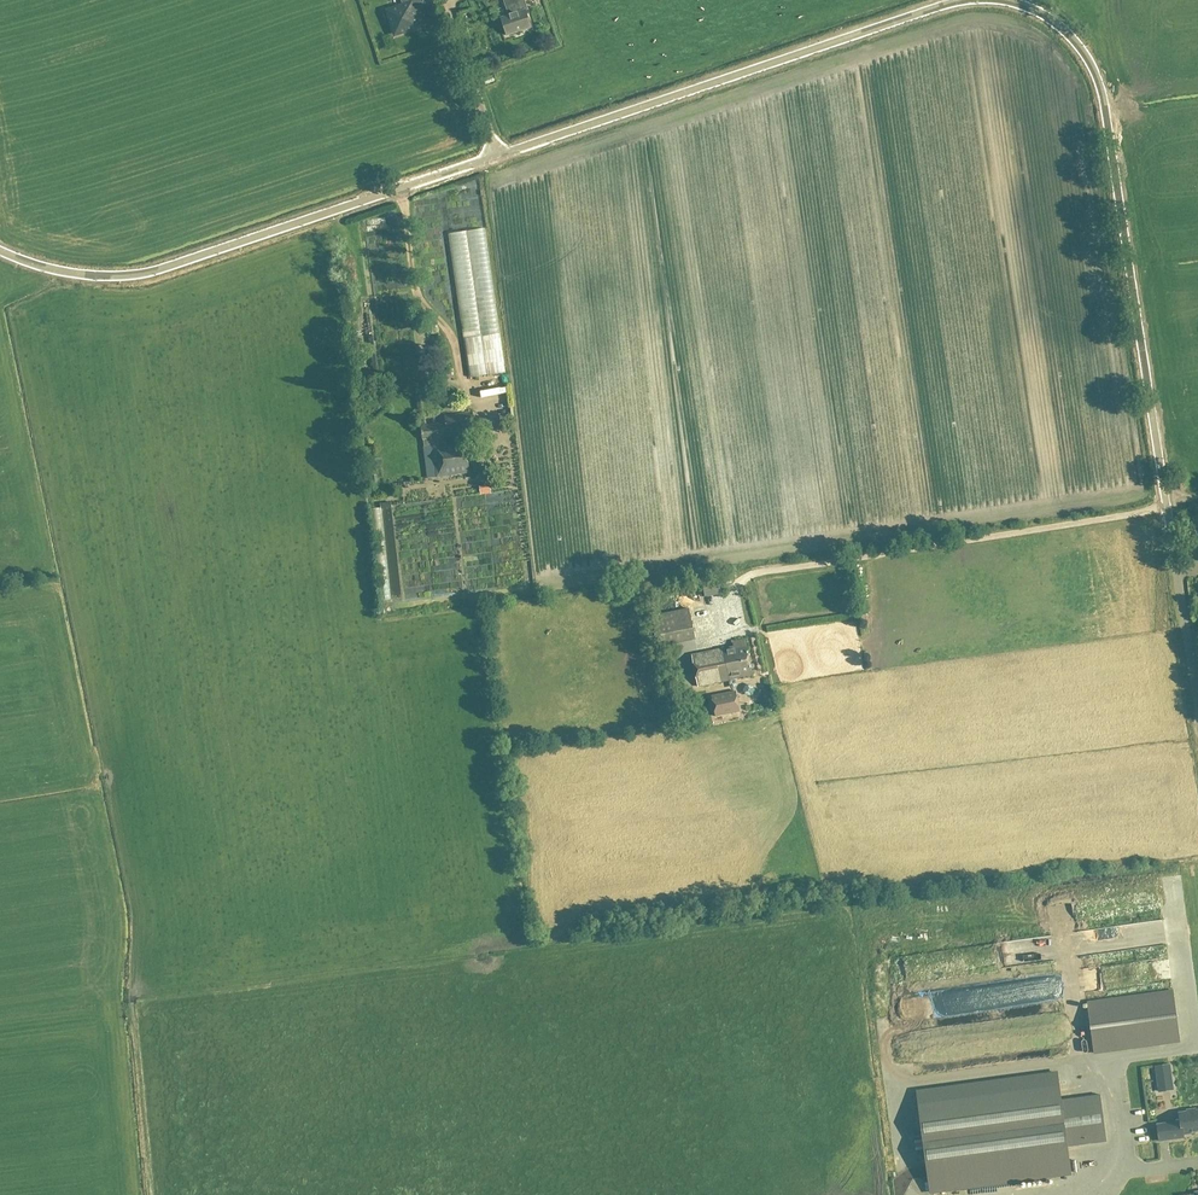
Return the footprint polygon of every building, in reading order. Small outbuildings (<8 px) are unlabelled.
[(425,8),(422,0),(400,0),(402,6),(383,11),(386,21),(389,20),(394,35),(418,27),(413,11),(425,8)] [(508,16),(501,18),(506,35),(530,27),(524,10),(527,9),(528,9),(524,0),(503,0),(508,16)] [(487,394),(503,390),(502,384),(486,387),(487,394)] [(446,423),(421,426),(423,446),(432,445),(436,477),(469,472),(465,440),(460,440),(459,429),(471,427),(469,412),(445,416),(446,423)] [(689,612),(688,608),(652,615),(658,644),(672,641),(694,637),(689,612)] [(726,648),(691,655),(697,686),(733,679),(733,678),(752,675),(746,646),(744,639),(733,641),(734,648),(727,650),(726,648)] [(654,673),(640,675),(642,691),(656,690),(654,673)] [(711,698),(715,718),(739,712),(736,692),(711,698)] [(1039,940),(1041,964),(1051,963),(1049,939),(1039,940)] [(1033,999),(1047,996),(1045,985),(1031,989),(1033,999)] [(1172,990),(1087,1002),(1094,1052),(1179,1040),(1172,990)] [(975,1051),(983,1051),(982,1030),(974,1030),(975,1051)] [(1154,1067),(1156,1081),(1172,1078),(1170,1064),(1154,1067)] [(1061,1100),(1059,1088),(1057,1074),(916,1094),(930,1193),(1071,1174),(1067,1147),(1106,1142),(1099,1095),(1061,1100)] [(1157,1125),(1159,1142),(1183,1138),(1182,1134),(1197,1132),(1197,1111),(1195,1111),(1195,1110),(1187,1111),(1187,1112),(1179,1114),(1180,1122),(1157,1125)]
